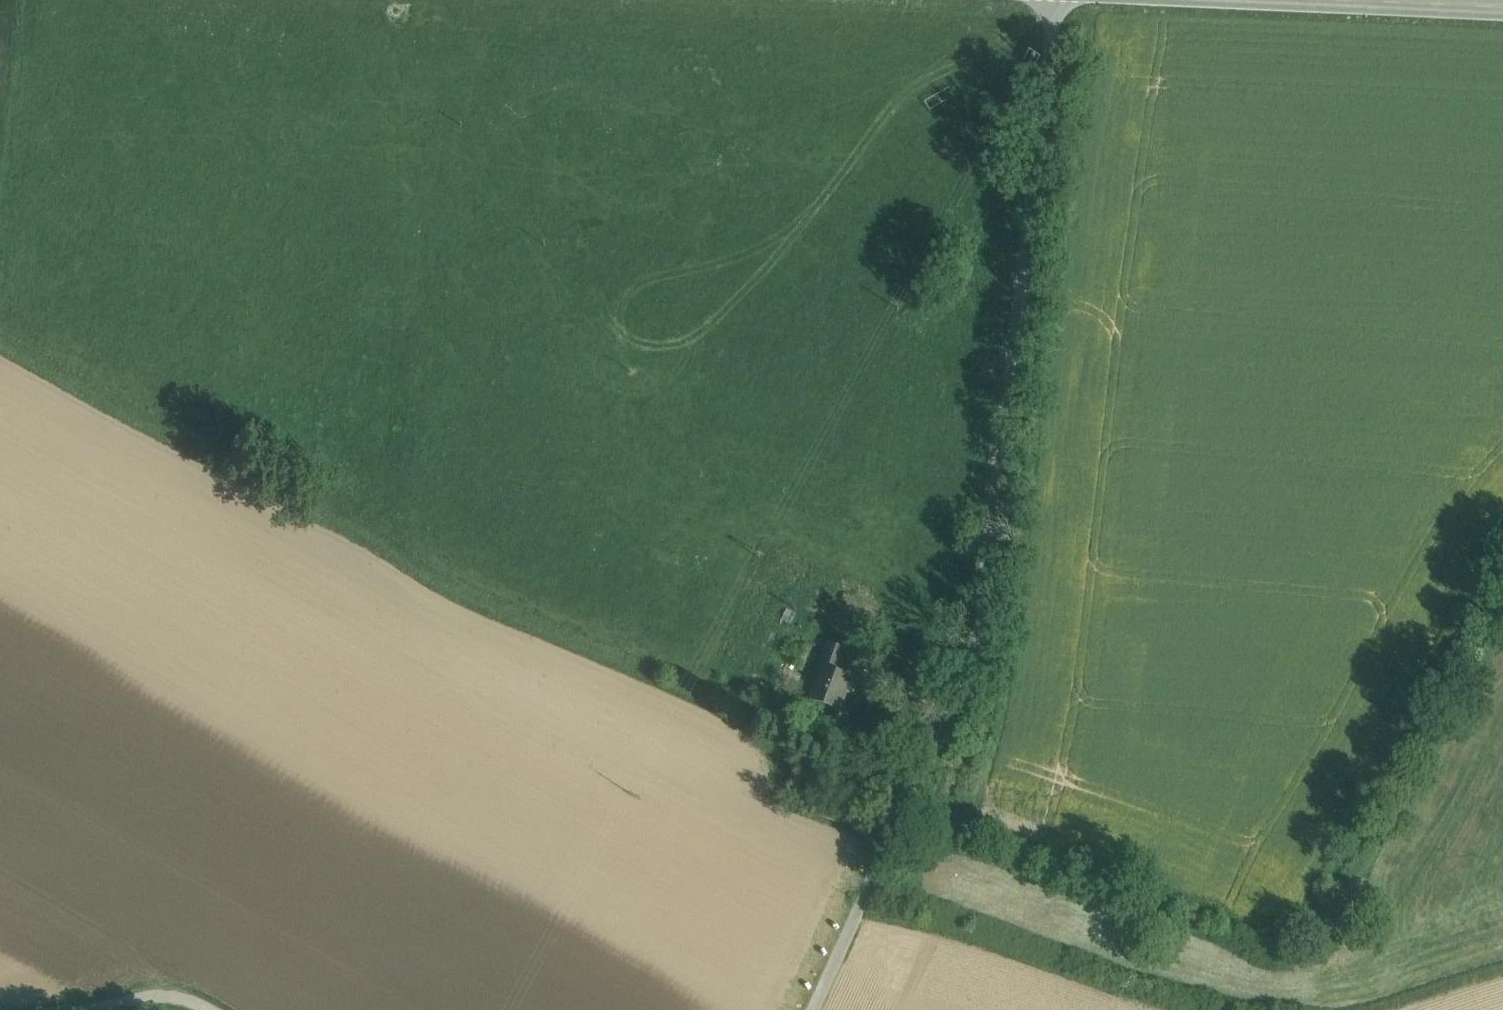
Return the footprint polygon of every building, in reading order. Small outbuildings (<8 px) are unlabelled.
[(830,644),(821,667),(823,668),(811,700),(839,711),(846,692),(848,693),(854,678),(837,672),(846,650),(830,644)]
